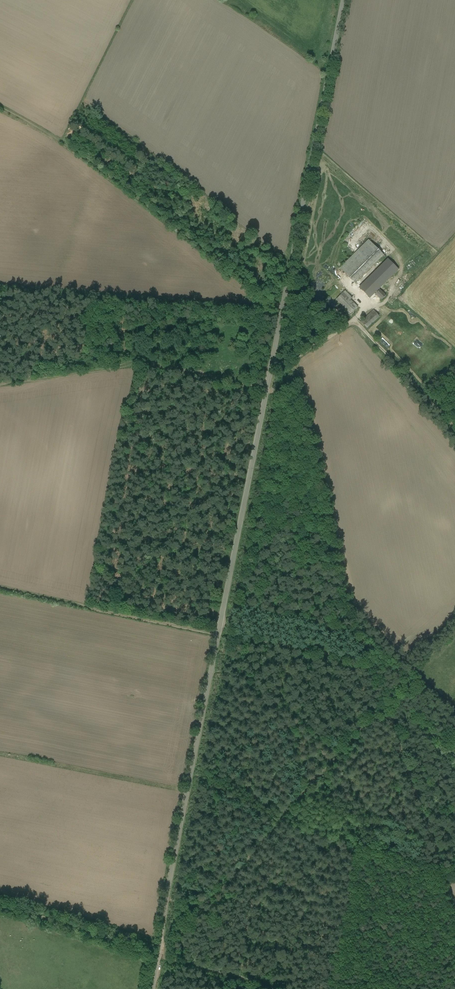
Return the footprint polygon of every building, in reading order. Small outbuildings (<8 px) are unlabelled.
[(368,239),(340,268),(355,283),(384,255),(368,239)] [(388,259),(372,275),(382,285),(398,269),(388,259)] [(372,275),(372,274),(359,287),(370,297),(374,293),(379,288),(382,285),(372,275)] [(386,295),(379,288),(374,293),(381,300),(386,295)] [(352,298),(345,290),(336,299),(350,314),(358,307),(350,299),(352,298)] [(374,310),(361,321),(367,328),(380,316),(374,310)]
